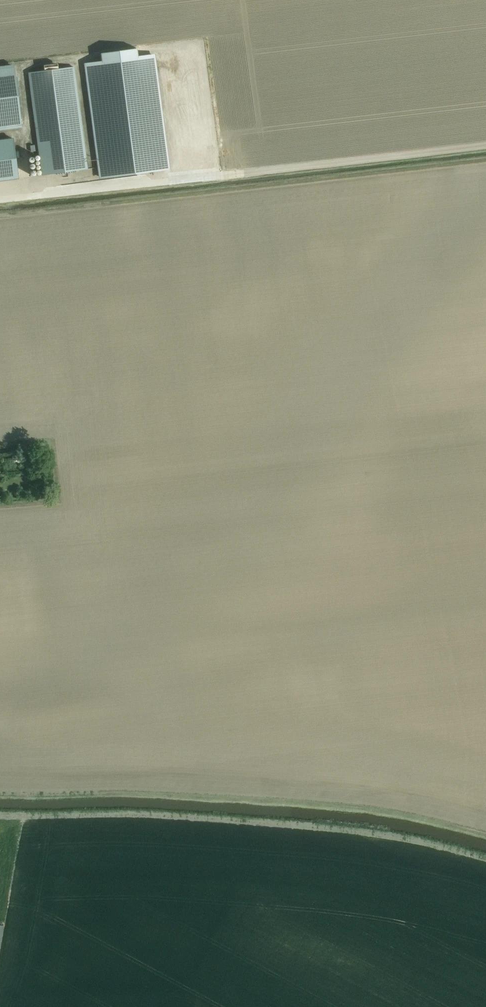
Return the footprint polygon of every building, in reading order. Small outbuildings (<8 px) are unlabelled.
[(84,65),(99,176),(169,167),(155,56),(137,58),(136,48),(100,53),(102,63),(84,65)] [(14,65),(0,67),(0,129),(21,127),(14,65)] [(42,175),(87,169),(73,66),(29,72),(42,175)] [(17,178),(12,138),(0,140),(0,180),(17,178)]
